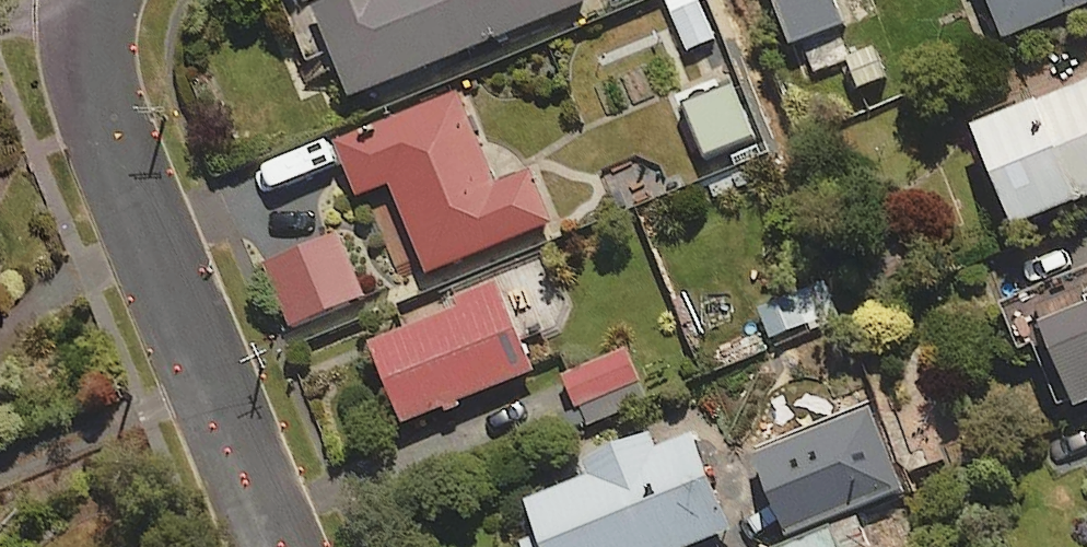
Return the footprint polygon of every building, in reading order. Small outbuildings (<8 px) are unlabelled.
[(311,2),(348,93),(577,0),(315,0),(311,2)] [(686,51),(715,38),(699,1),(701,0),(664,0),(686,51)] [(849,57),(836,25),(841,23),(831,0),(773,0),(791,44),(796,42),(809,73),(849,57)] [(1004,37),(1086,4),(1086,0),(989,0),(1004,37)] [(972,124),(1012,224),(1086,194),(1086,78),(972,124)] [(683,104),(702,155),(752,136),(733,85),(683,104)] [(492,182),(454,91),(334,141),(356,194),(387,181),(424,271),(546,221),(525,169),(492,182)] [(362,292),(337,230),(264,261),(290,322),(362,292)] [(530,368),(493,286),(366,343),(402,425),(530,368)] [(1081,291),(1085,300),(1037,320),(1071,406),(1086,400),(1086,289),(1081,291)] [(793,290),(757,306),(771,339),(807,323),(793,290)] [(644,397),(621,347),(561,373),(584,424),(644,397)] [(688,432),(653,446),(646,431),(579,457),(586,474),(523,500),(537,535),(519,542),(521,546),(684,546),(727,530),(688,432)] [(853,517),(782,546),(866,546),(853,517)]
